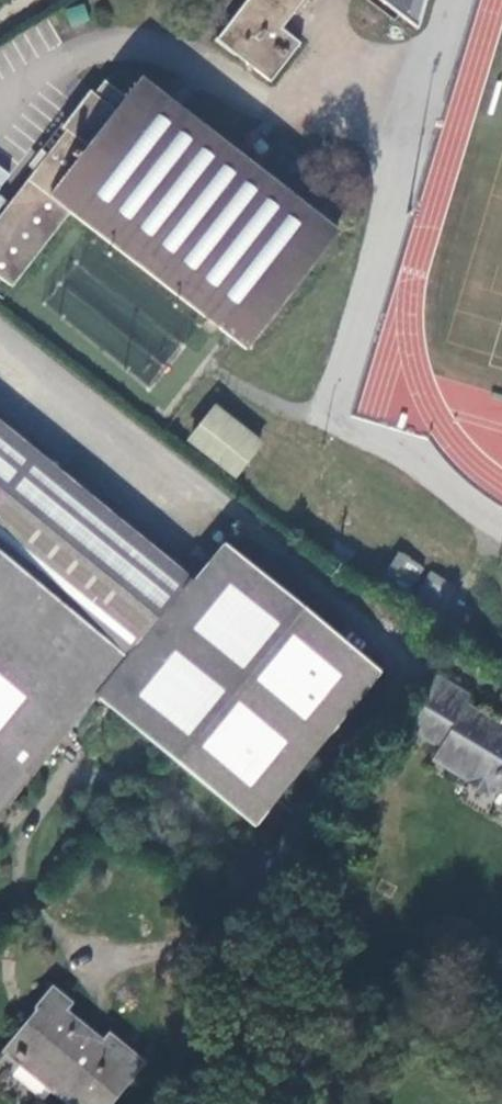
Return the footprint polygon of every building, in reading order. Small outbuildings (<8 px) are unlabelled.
[(213,43),(232,58),(234,56),(270,83),(299,45),(282,32),(305,0),(246,0),(213,43)] [(425,0),(376,0),(415,30),(425,0)] [(334,234),(138,80),(124,97),(103,80),(92,94),(88,90),(60,127),(65,131),(0,213),(0,279),(12,287),(70,214),(245,352),(334,234)] [(144,385),(178,349),(123,295),(89,331),(144,385)] [(192,444),(236,478),(259,446),(215,413),(192,444)] [(126,657),(190,578),(0,421),(0,553),(126,657)] [(220,543),(222,541),(226,534),(218,527),(212,535),(220,543)] [(94,695),(248,822),(376,667),(222,541),(220,543),(190,578),(126,657),(0,553),(0,810),(94,695)] [(391,566),(416,582),(424,569),(399,553),(391,566)] [(403,603),(416,582),(391,566),(378,587),(403,603)] [(413,608),(438,624),(458,591),(432,575),(413,608)] [(501,716),(489,735),(477,728),(475,724),(480,714),(464,704),(468,696),(433,675),(416,704),(404,725),(438,745),(432,756),(491,791),(494,785),(501,790),(501,716)] [(76,1103),(97,1103),(111,1103),(144,1063),(109,1035),(102,1042),(65,1011),(71,1004),(52,988),(36,1007),(39,1017),(12,1051),(76,1103)]
